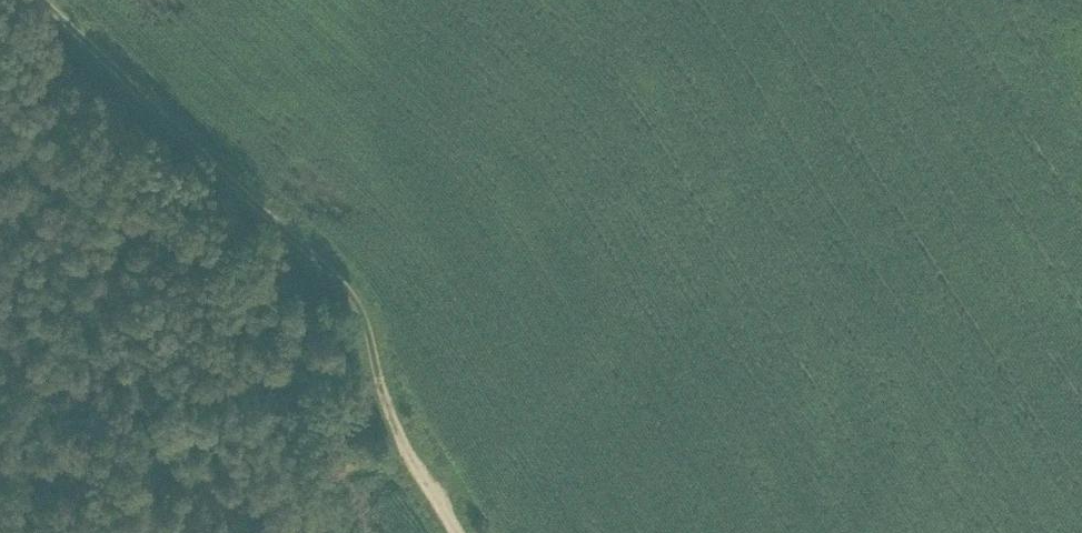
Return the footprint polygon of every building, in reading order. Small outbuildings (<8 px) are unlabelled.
[(444,474),(436,480),(447,497),(456,491),(444,474)]
